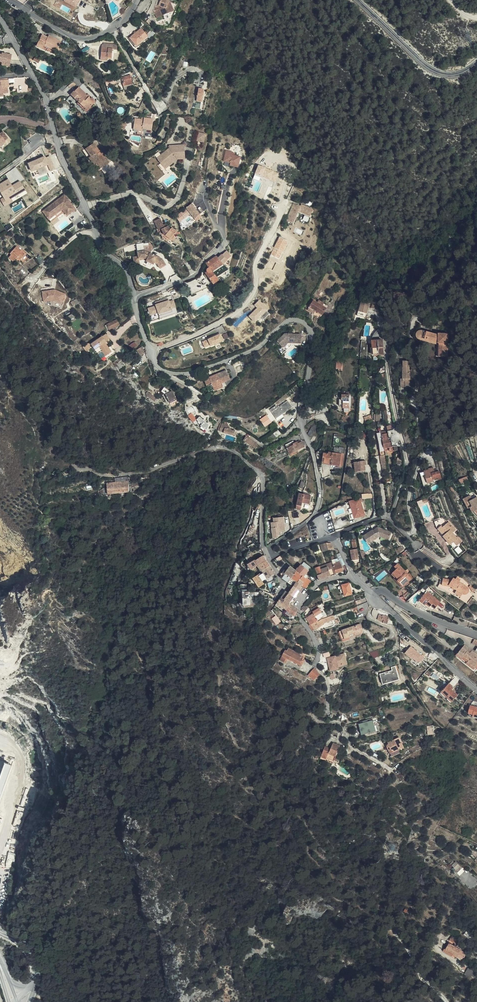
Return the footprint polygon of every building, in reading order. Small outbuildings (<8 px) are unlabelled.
[(164,21),(172,17),(168,11),(170,5),(160,1),(158,7),(161,8),(160,10),(162,15),(164,21)] [(123,20),(131,10),(126,8),(124,7),(116,15),(119,17),(116,19),(114,20),(111,23),(112,27),(115,26),(123,20)] [(159,23),(164,21),(162,15),(156,18),(159,23)] [(137,46),(149,37),(141,28),(130,38),(137,46)] [(49,37),(45,36),(44,39),(41,38),(37,46),(44,49),(46,46),(58,51),(63,40),(50,35),(49,37)] [(102,49),(102,57),(109,57),(112,57),(112,48),(117,48),(117,43),(103,44),(103,49),(102,49)] [(84,52),(89,49),(87,44),(81,47),(84,52)] [(8,66),(13,67),(14,56),(6,55),(5,57),(1,56),(0,56),(0,63),(8,65),(8,66)] [(130,75),(121,78),(124,86),(133,83),(130,75)] [(0,95),(0,96),(6,95),(10,95),(10,88),(8,88),(8,85),(9,85),(9,81),(4,82),(5,93),(1,94),(0,95)] [(193,103),(195,104),(196,102),(201,102),(202,90),(201,90),(202,84),(197,83),(193,103)] [(86,108),(90,112),(99,104),(94,99),(93,101),(81,90),(79,92),(78,90),(72,97),(84,109),(86,108)] [(143,119),(140,119),(135,118),(133,129),(142,130),(143,128),(152,130),(153,118),(143,117),(143,119)] [(198,132),(196,139),(204,142),(206,134),(198,132)] [(9,141),(3,134),(0,137),(0,150),(9,141)] [(170,147),(157,157),(161,162),(164,159),(167,163),(175,156),(185,156),(185,144),(170,145),(170,147)] [(102,165),(106,171),(114,165),(105,152),(104,152),(98,145),(91,151),(95,157),(93,159),(99,167),(102,165)] [(230,165),(238,167),(241,156),(233,154),(234,152),(227,150),(224,160),(231,162),(230,165)] [(46,156),(29,163),(32,171),(49,164),(51,171),(55,169),(50,156),(46,157),(46,156)] [(164,159),(161,162),(165,168),(177,158),(185,158),(185,156),(175,156),(167,163),(164,159)] [(0,184),(0,190),(4,197),(1,199),(5,206),(13,201),(12,198),(26,190),(20,181),(13,185),(9,179),(0,184)] [(44,213),(52,222),(65,208),(72,204),(65,195),(44,213)] [(294,203),(286,220),(294,223),(299,211),(310,216),(314,209),(302,204),(301,206),(294,203)] [(65,208),(52,222),(53,224),(66,213),(69,217),(77,210),(72,204),(65,208)] [(193,206),(187,211),(190,215),(195,222),(201,218),(196,210),(193,206)] [(75,226),(84,220),(80,214),(71,220),(75,226)] [(160,223),(155,229),(156,233),(157,233),(167,230),(160,223)] [(172,231),(169,229),(167,230),(166,237),(171,242),(175,237),(178,233),(173,230),(172,231)] [(164,268),(167,266),(165,264),(165,257),(148,252),(147,244),(140,245),(142,257),(142,258),(146,258),(151,259),(151,261),(153,261),(157,262),(159,263),(160,262),(162,262),(164,268)] [(19,260),(24,256),(16,248),(9,254),(11,255),(8,258),(12,261),(15,259),(16,260),(17,259),(19,260)] [(226,253),(222,257),(227,262),(231,258),(226,253)] [(222,257),(218,261),(224,266),(227,262),(222,257)] [(35,263),(41,269),(45,265),(40,259),(35,263)] [(208,266),(207,267),(209,269),(207,271),(207,275),(208,277),(207,278),(212,283),(213,284),(217,282),(220,284),(221,283),(219,280),(229,271),(224,266),(218,261),(216,259),(208,266)] [(210,286),(209,285),(191,295),(194,299),(216,287),(213,284),(210,286)] [(64,289),(42,291),(43,302),(65,300),(64,289)] [(170,301),(168,297),(155,302),(156,306),(149,308),(151,315),(159,312),(159,314),(172,309),(172,308),(176,307),(174,299),(170,301)] [(268,309),(259,300),(255,304),(258,307),(249,316),(255,322),(268,309)] [(326,309),(322,306),(317,303),(314,300),(309,307),(306,310),(313,316),(315,312),(321,316),(326,309)] [(368,313),(370,303),(362,301),(360,311),(368,313)] [(109,329),(120,324),(118,319),(107,325),(109,329)] [(422,338),(424,331),(422,330),(420,330),(419,331),(417,332),(416,333),(416,334),(416,335),(416,336),(416,337),(417,339),(418,339),(421,340),(436,345),(437,343),(422,338)] [(438,334),(424,331),(422,338),(437,343),(439,343),(439,356),(447,357),(448,334),(439,333),(438,334)] [(101,349),(105,355),(111,351),(108,347),(104,341),(109,338),(106,333),(91,343),(97,352),(101,349)] [(224,340),(221,333),(203,341),(205,347),(211,345),(224,340)] [(288,342),(301,343),(302,335),(285,334),(277,340),(283,347),(288,342)] [(383,354),(382,340),(372,340),(373,355),(383,354)] [(111,351),(105,355),(107,357),(115,352),(111,345),(108,347),(111,351)] [(142,361),(147,357),(143,352),(139,356),(142,361)] [(231,379),(227,369),(209,376),(209,377),(204,379),(206,384),(212,382),(215,390),(223,387),(221,383),(231,379)] [(403,387),(402,374),(400,374),(400,390),(408,390),(408,387),(403,387)] [(181,395),(183,392),(175,387),(173,390),(181,395)] [(168,395),(170,392),(167,390),(164,393),(162,392),(159,396),(161,398),(160,400),(164,408),(167,408),(174,405),(170,396),(169,396),(168,395)] [(144,398),(153,405),(155,403),(146,396),(144,398)] [(271,410),(277,418),(292,407),(287,401),(279,408),(277,406),(271,410)] [(189,415),(196,411),(193,406),(186,410),(189,415)] [(267,427),(273,423),(267,415),(261,419),(267,427)] [(200,430),(207,435),(210,430),(209,429),(209,428),(207,426),(207,427),(200,422),(198,425),(202,428),(200,430)] [(377,433),(381,456),(386,455),(388,455),(387,452),(391,451),(391,452),(396,451),(396,449),(395,450),(394,446),(397,446),(398,446),(398,444),(397,444),(396,438),(397,438),(397,435),(395,436),(393,429),(390,430),(388,426),(386,426),(387,431),(377,433)] [(223,429),(222,431),(221,436),(236,439),(237,436),(234,435),(235,432),(232,432),(230,430),(231,428),(227,427),(227,429),(223,429)] [(279,439),(284,435),(279,431),(274,435),(279,439)] [(256,454),(260,450),(249,441),(245,445),(256,454)] [(295,447),(288,451),(293,459),(300,455),(298,452),(305,448),(302,444),(298,446),(297,444),(294,445),(295,447)] [(340,466),(341,454),(329,452),(329,454),(324,453),(323,463),(331,464),(331,465),(340,466)] [(362,465),(365,465),(366,465),(366,460),(356,462),(358,472),(363,471),(362,465)] [(439,471),(437,471),(435,472),(434,470),(433,467),(428,469),(429,470),(424,471),(428,483),(442,479),(439,471)] [(309,504),(311,496),(299,493),(296,509),(301,510),(302,503),(309,504)] [(468,496),(463,499),(468,509),(470,508),(472,512),(474,511),(476,515),(476,497),(473,499),(470,495),(468,496)] [(365,515),(361,498),(350,501),(354,518),(365,515)] [(272,522),(273,538),(278,537),(278,535),(279,535),(279,532),(285,531),(284,517),(274,518),(274,522),(272,522)] [(453,533),(456,530),(449,522),(444,526),(441,519),(434,522),(437,529),(439,528),(443,533),(442,534),(453,548),(457,545),(462,541),(458,537),(457,537),(453,533)] [(373,530),(367,534),(368,535),(364,537),(369,544),(379,536),(389,540),(391,534),(391,532),(378,528),(374,531),(373,530)] [(354,550),(351,550),(353,561),(360,559),(356,540),(352,540),(354,550)] [(261,564),(258,560),(256,561),(255,560),(249,565),(252,570),(259,565),(261,564)] [(270,566),(267,560),(261,564),(259,565),(262,571),(270,566)] [(335,572),(336,573),(344,571),(341,563),(340,561),(335,562),(333,563),(334,567),(335,572)] [(397,569),(392,573),(398,579),(397,581),(402,586),(406,581),(408,583),(411,580),(408,575),(408,574),(398,563),(395,567),(397,569)] [(306,574),(309,570),(302,565),(301,564),(296,571),(300,574),(304,576),(306,574)] [(267,578),(275,573),(270,566),(262,571),(267,578)] [(300,574),(296,571),(290,566),(287,571),(285,569),(282,573),(281,573),(280,574),(282,577),(282,578),(288,583),(291,579),(295,581),(300,574)] [(334,573),(335,572),(334,567),(329,569),(322,572),(322,573),(318,575),(317,575),(319,580),(335,575),(334,573)] [(259,587),(265,583),(263,581),(267,578),(262,571),(253,578),(259,587)] [(306,588),(311,582),(311,581),(307,578),(304,576),(300,574),(295,581),(302,586),(306,588)] [(467,594),(468,593),(469,591),(469,590),(469,588),(467,587),(465,585),(460,582),(461,580),(457,577),(456,579),(453,578),(452,580),(443,578),(442,585),(452,587),(457,590),(463,594),(465,594),(467,594)] [(346,592),(346,595),(353,594),(351,583),(344,585),(344,588),(342,589),(343,593),(346,592)] [(288,593),(294,597),(299,590),(293,586),(288,593)] [(244,605),(259,603),(259,598),(256,599),(256,597),(254,597),(253,592),(250,592),(249,589),(243,590),(244,605)] [(404,597),(408,601),(414,595),(409,591),(404,597)] [(441,601),(427,591),(419,601),(426,606),(427,605),(430,607),(431,606),(435,609),(441,601)] [(287,600),(291,604),(295,598),(294,597),(288,593),(285,598),(287,600)] [(284,605),(287,600),(285,598),(282,596),(279,601),(284,605)] [(281,609),(285,613),(287,610),(291,604),(287,600),(284,605),(281,609)] [(276,605),(281,609),(284,605),(279,601),(276,605)] [(370,606),(368,602),(357,607),(358,611),(358,612),(360,618),(362,617),(365,616),(370,606)] [(294,615),(298,610),(291,604),(287,610),(294,615)] [(311,625),(317,621),(324,617),(317,606),(311,609),(312,611),(309,613),(310,615),(306,618),(311,625)] [(390,619),(390,618),(389,618),(379,615),(377,620),(383,623),(387,624),(388,621),(389,621),(390,620),(390,619)] [(277,617),(276,616),(272,619),(276,625),(280,622),(281,621),(279,619),(277,617)] [(330,622),(329,617),(323,619),(321,620),(318,621),(317,621),(311,625),(314,629),(318,627),(318,628),(324,625),(324,623),(330,622)] [(363,632),(360,624),(339,631),(342,640),(349,637),(350,639),(355,637),(355,636),(363,632)] [(420,663),(425,657),(412,646),(405,653),(412,658),(413,657),(420,663)] [(476,670),(476,655),(472,651),(470,653),(462,647),(457,654),(476,670)] [(300,658),(299,657),(295,655),(296,654),(291,652),(292,650),(288,648),(287,651),(285,650),(280,660),(285,663),(287,659),(301,666),(304,660),(302,659),(304,657),(301,656),(300,658)] [(344,655),(327,659),(329,665),(331,664),(332,670),(338,669),(338,668),(338,667),(343,666),(343,663),(344,662),(346,661),(345,659),(344,655)] [(331,664),(329,665),(331,673),(339,671),(338,669),(332,670),(331,664)] [(392,670),(388,672),(389,673),(387,674),(386,672),(380,674),(383,685),(399,680),(395,666),(391,667),(392,670)] [(318,671),(315,668),(308,677),(314,681),(320,674),(320,673),(318,671)] [(452,686),(450,683),(442,692),(452,702),(458,695),(452,690),(450,688),(452,686)] [(471,706),(468,713),(473,715),(473,716),(476,717),(476,707),(471,706)] [(376,731),(373,720),(359,724),(361,735),(376,731)] [(333,725),(333,726),(332,726),(330,732),(336,734),(342,733),(342,732),(341,731),(340,729),(340,728),(340,727),(339,727),(339,726),(338,726),(338,725),(337,725),(336,725),(335,725),(334,725),(333,725)] [(399,737),(391,741),(392,743),(389,744),(387,746),(390,754),(404,747),(399,737)] [(325,747),(325,748),(322,756),(334,760),(339,746),(334,744),(332,749),(325,747)] [(13,771),(5,768),(0,781),(0,805),(13,771)] [(456,861),(452,865),(457,869),(460,865),(456,861)] [(466,931),(464,934),(476,945),(476,944),(476,941),(475,939),(466,931)] [(458,941),(451,937),(449,940),(459,946),(457,942),(458,941)] [(453,954),(452,955),(456,957),(461,950),(448,942),(444,949),(453,954)] [(471,977),(472,975),(476,978),(476,973),(468,968),(465,973),(471,977)]
